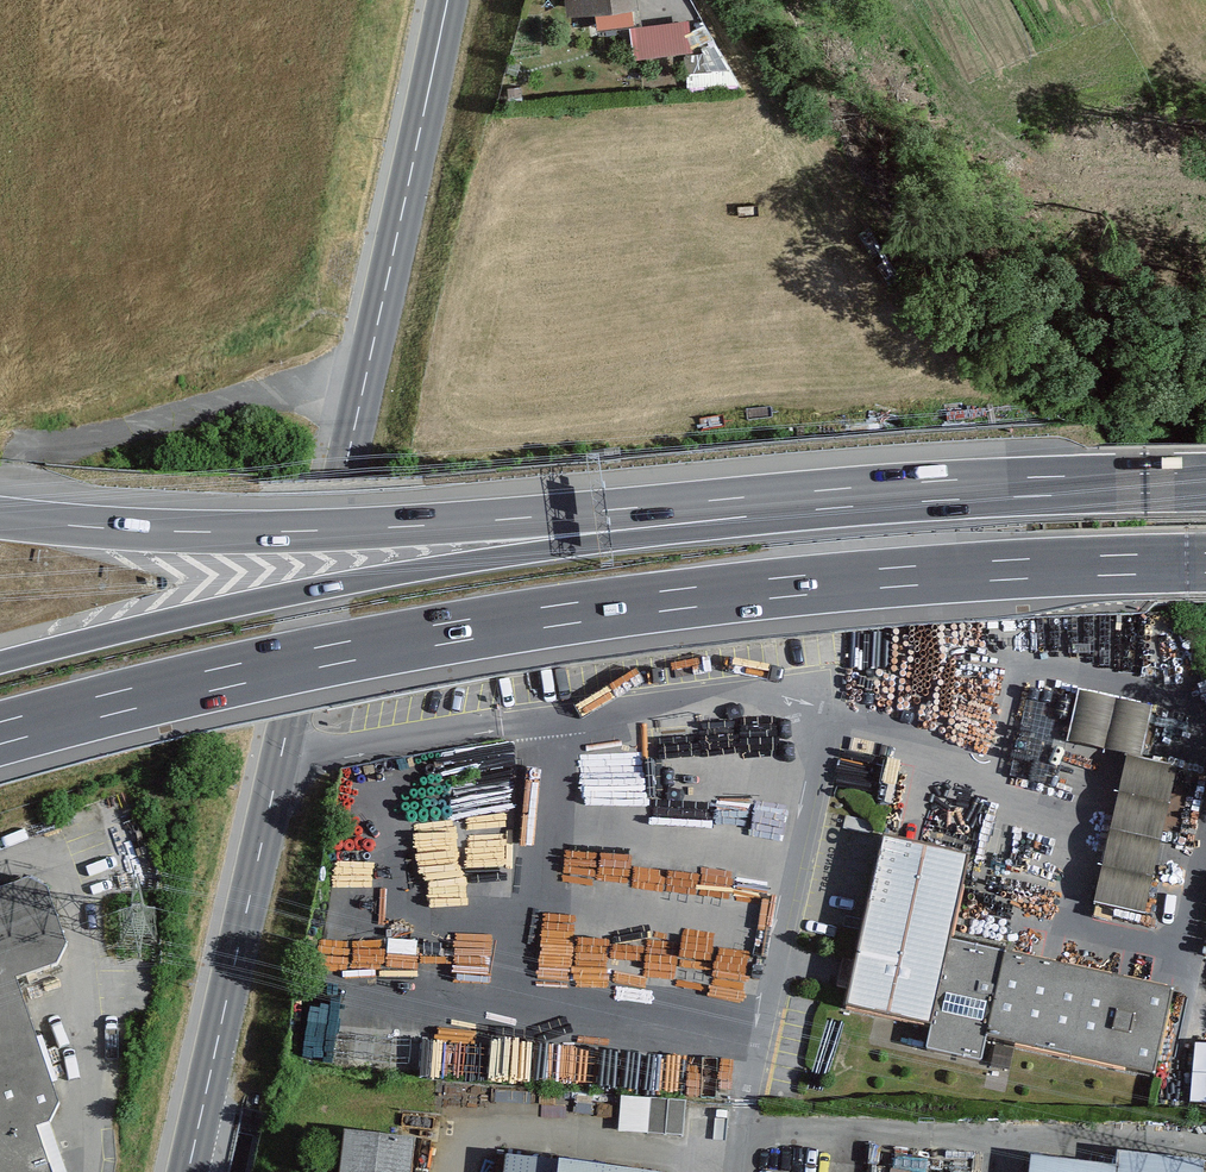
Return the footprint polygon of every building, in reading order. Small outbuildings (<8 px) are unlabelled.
[(573,16),(637,10),(636,0),(571,0),(573,16)] [(632,23),(633,56),(691,53),(689,20),(632,23)] [(1068,739),(1124,750),(1095,902),(1147,912),(1175,764),(1141,757),(1152,702),(1078,687),(1068,739)] [(963,850),(878,833),(844,1008),(923,1025),(943,937),(963,850)] [(42,1122),(59,1115),(65,1097),(19,970),(62,955),(69,940),(52,885),(32,878),(0,889),(0,1171),(61,1171),(42,1122)] [(1171,986),(943,937),(923,1025),(1151,1075),(1171,986)] [(1205,1100),(1205,1040),(1194,1040),(1191,1099),(1205,1100)] [(620,1129),(685,1132),(687,1098),(622,1095),(620,1129)] [(346,1171),(406,1171),(410,1137),(352,1130),(346,1171)] [(1113,1161),(1026,1151),(1024,1171),(1196,1171),(1198,1157),(1115,1148),(1113,1161)] [(496,1154),(494,1171),(658,1171),(496,1154)]
